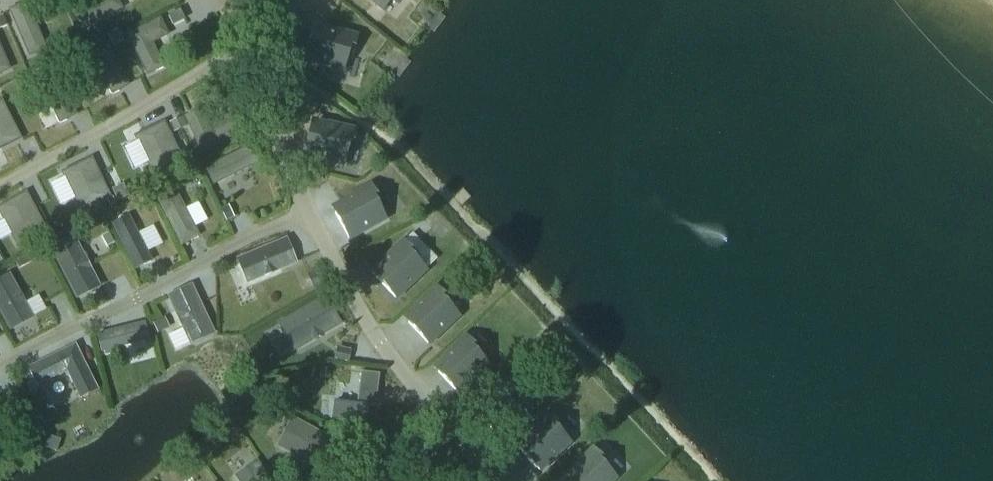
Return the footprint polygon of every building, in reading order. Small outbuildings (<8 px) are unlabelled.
[(28,0),(27,0),(11,7),(31,55),(49,47),(28,0)] [(92,0),(69,0),(84,28),(125,6),(122,0),(95,0),(93,1),(92,0)] [(393,0),(372,0),(384,10),(393,0)] [(169,15),(174,25),(185,20),(180,10),(169,15)] [(9,25),(5,15),(0,17),(0,29),(9,25)] [(163,15),(128,32),(149,74),(167,65),(155,40),(171,32),(163,15)] [(109,34),(115,46),(124,41),(118,29),(109,34)] [(349,58),(353,59),(358,38),(331,30),(329,36),(313,32),(306,61),(345,71),(349,58)] [(111,42),(76,60),(85,77),(101,69),(114,93),(132,83),(111,42)] [(0,43),(0,74),(12,69),(0,43)] [(58,68),(40,77),(61,121),(80,112),(58,68)] [(0,103),(0,149),(25,137),(6,100),(0,103)] [(245,126),(238,110),(212,122),(204,106),(186,114),(202,147),(245,126)] [(171,122),(175,132),(186,127),(182,117),(171,122)] [(185,160),(167,119),(136,133),(155,174),(185,160)] [(327,130),(311,126),(304,155),(344,165),(347,151),(351,152),(356,131),(328,124),(327,130)] [(250,147),(207,169),(214,183),(250,166),(252,166),(258,164),(259,161),(256,155),(253,154),(250,147)] [(113,194),(95,155),(64,170),(82,208),(113,194)] [(112,189),(118,201),(129,196),(124,184),(112,189)] [(382,204),(372,186),(347,200),(350,205),(335,213),(350,239),(385,219),(378,206),(382,204)] [(29,190),(0,205),(0,208),(19,243),(49,227),(29,190)] [(176,193),(158,203),(182,249),(201,239),(176,193)] [(234,217),(229,206),(221,210),(227,221),(234,217)] [(130,218),(112,227),(135,273),(153,264),(130,218)] [(296,262),(286,239),(242,258),(240,263),(242,268),(245,269),(249,279),(253,280),(296,262)] [(419,257),(404,241),(383,261),(388,265),(376,277),(396,298),(426,270),(416,260),(419,257)] [(76,242),(51,254),(76,303),(100,290),(76,242)] [(31,263),(28,255),(15,262),(19,269),(31,263)] [(0,282),(0,312),(11,333),(40,318),(16,274),(0,282)] [(191,286),(168,297),(192,348),(215,337),(191,286)] [(429,344),(459,316),(449,305),(452,303),(437,287),(416,307),(420,311),(408,322),(429,344)] [(325,298),(283,322),(298,350),(341,325),(325,298)] [(165,317),(153,323),(158,333),(170,328),(165,317)] [(147,320),(98,332),(103,352),(152,339),(147,320)] [(479,355),(481,352),(467,337),(446,356),(450,361),(438,372),(459,393),(488,365),(479,355)] [(75,347),(28,371),(38,389),(66,375),(79,399),(97,390),(75,347)] [(352,350),(338,347),(335,360),(349,363),(352,350)] [(335,402),(333,418),(332,418),(332,419),(367,423),(367,422),(366,422),(368,407),(376,408),(380,374),(361,372),(357,405),(335,402)] [(0,407),(0,437),(14,429),(0,407)] [(540,471),(570,442),(560,432),(563,429),(548,414),(527,434),(531,438),(520,449),(540,471)] [(344,449),(292,422),(277,452),(329,479),(344,449)] [(61,440),(49,435),(45,447),(57,451),(61,440)] [(616,477),(606,467),(609,464),(594,449),(573,469),(578,473),(569,480),(612,480),(616,477)] [(258,463),(234,480),(235,480),(270,480),(258,463)]
